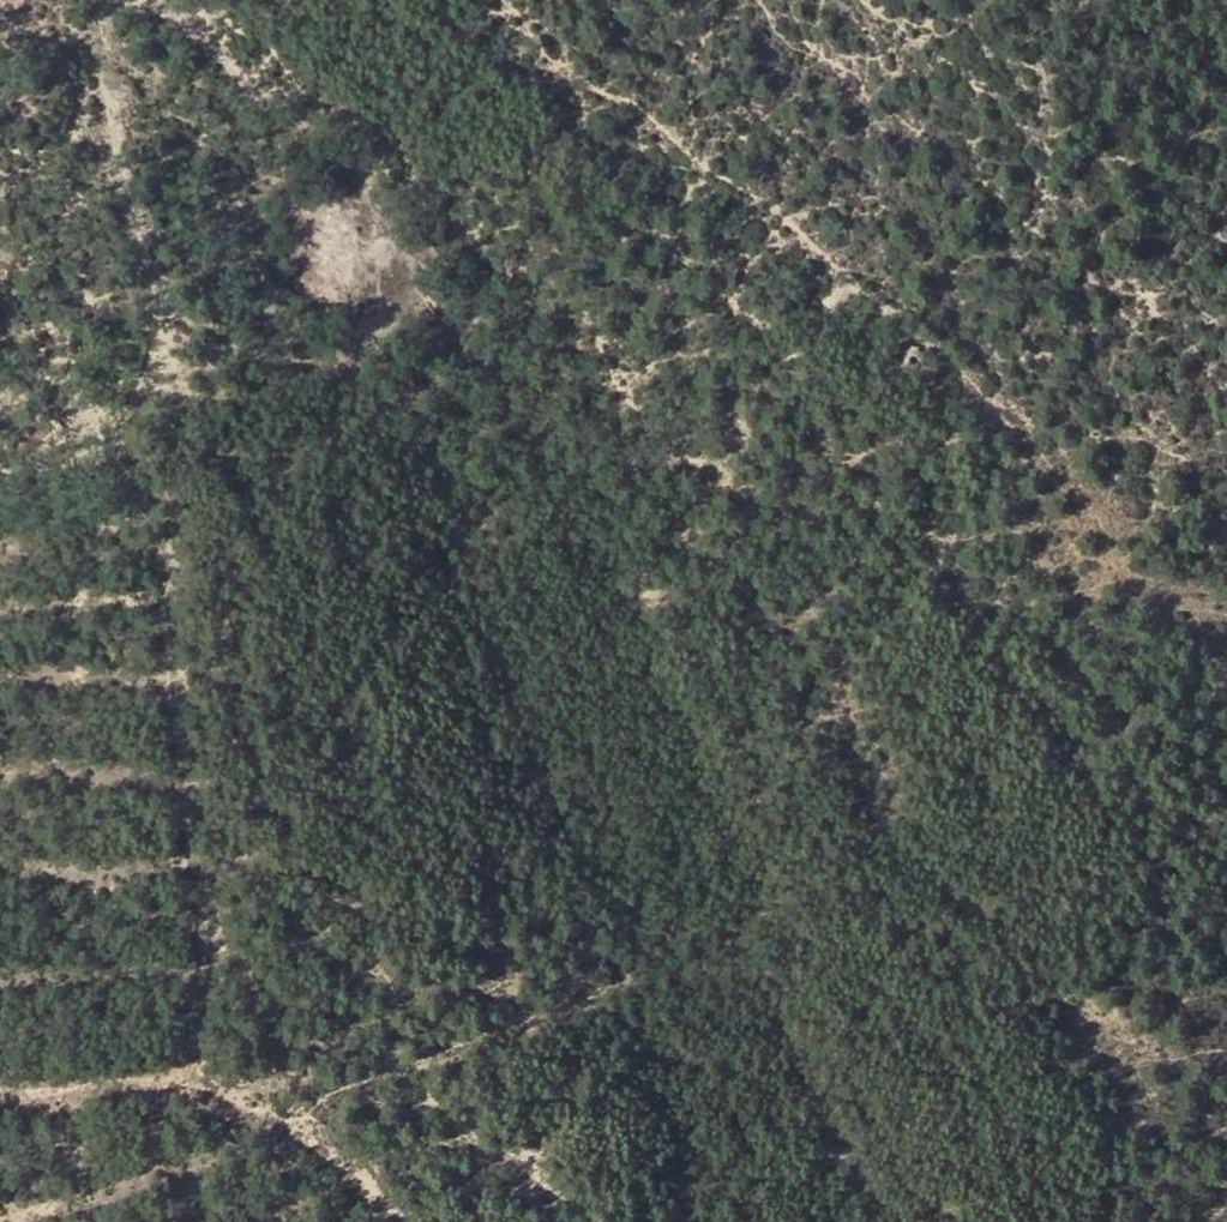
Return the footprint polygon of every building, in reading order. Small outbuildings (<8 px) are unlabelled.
[(922,343),(909,348),(908,359),(915,365),(928,362),(928,353),(922,343)]
